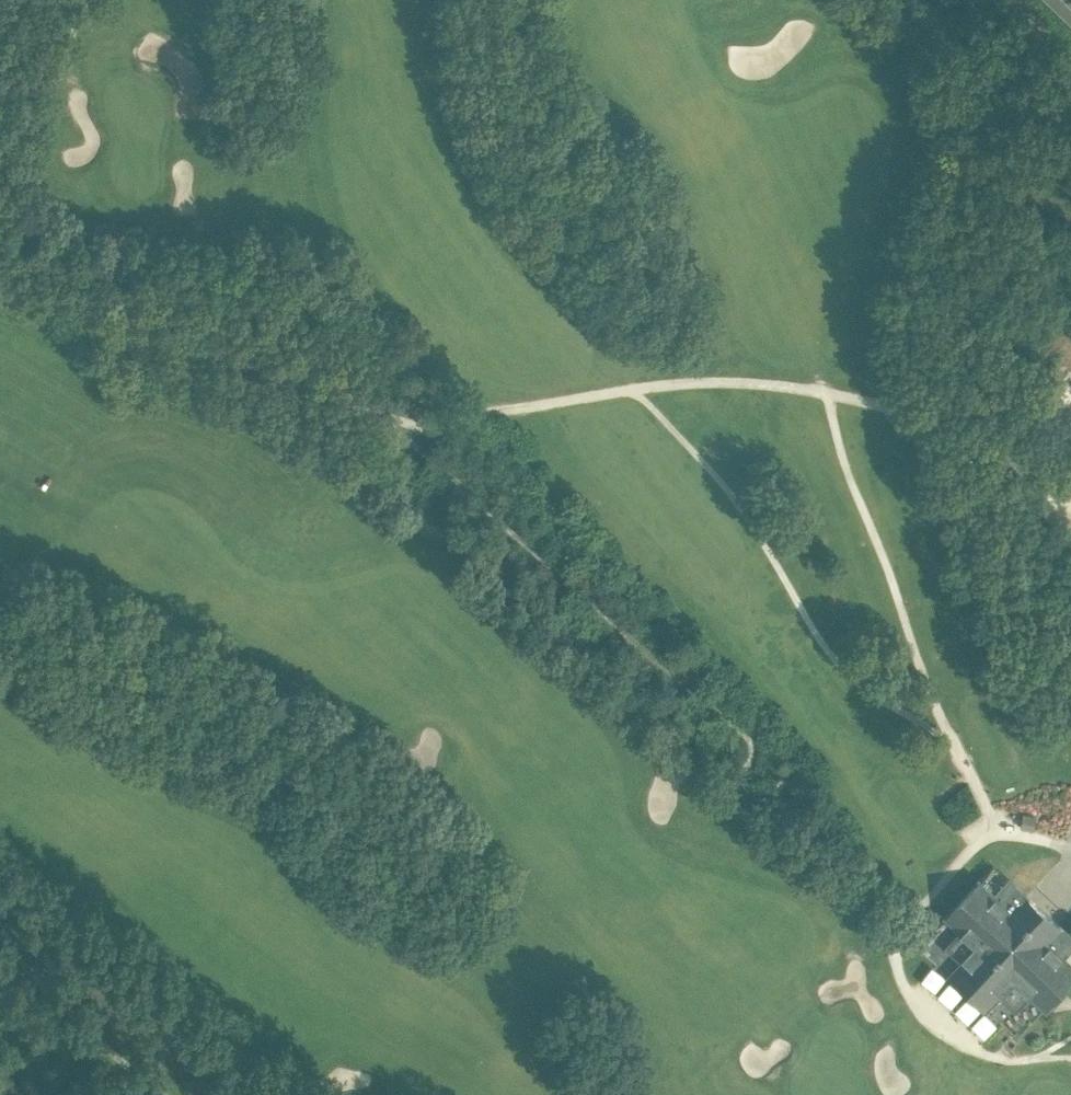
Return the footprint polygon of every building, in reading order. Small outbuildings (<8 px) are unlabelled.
[(1045,943),(1060,927),(1010,881),(995,897),(979,882),(947,917),(980,946),(950,979),(984,1010),(1014,977),(1046,1007),(1070,980),(1070,967),(1045,943)]
